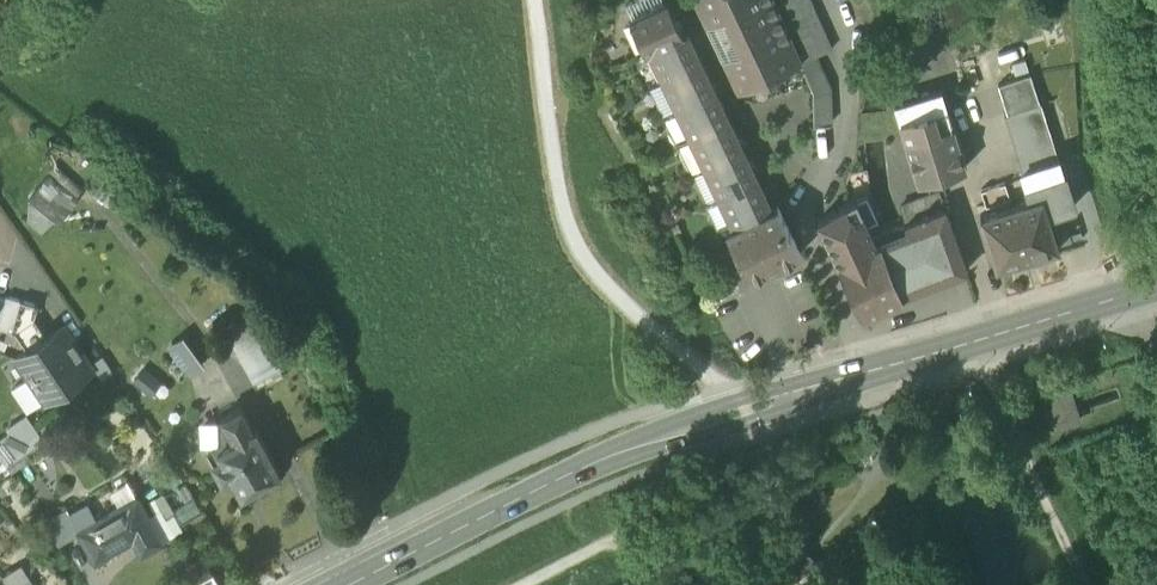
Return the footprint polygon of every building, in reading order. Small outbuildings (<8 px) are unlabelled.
[(738,92),(799,63),(800,63),(771,0),(694,0),(707,26),(724,18),(739,51),(722,59),(738,92)] [(800,64),(814,58),(832,50),(810,0),(771,0),(800,63),(800,64)] [(648,53),(731,227),(771,208),(687,33),(682,35),(667,4),(629,22),(645,55),(648,53)] [(812,92),(813,127),(830,126),(828,88),(814,58),(800,64),(800,63),(799,63),(812,92)] [(998,84),(1007,114),(1039,103),(1030,73),(998,84)] [(942,92),(928,96),(938,130),(952,126),(942,92)] [(906,140),(938,130),(928,96),(895,106),(906,140)] [(1004,115),(1022,172),(1057,160),(1039,103),(1007,114),(1004,115)] [(965,168),(952,126),(938,130),(906,140),(919,182),(965,168)] [(1022,172),(1030,198),(1041,195),(1047,214),(1073,206),(1058,160),(1057,160),(1022,172)] [(30,197),(53,215),(65,200),(69,203),(76,194),(51,172),(30,197)] [(981,190),(986,206),(1010,198),(1005,183),(981,190)] [(900,207),(904,223),(945,207),(939,192),(900,207)] [(818,221),(837,263),(876,242),(872,235),(867,224),(878,219),(867,195),(856,200),(818,221)] [(1057,246),(1047,214),(1041,195),(1030,198),(980,214),(996,265),(1057,246)] [(65,200),(53,215),(57,218),(69,203),(65,200)] [(777,205),(771,208),(731,227),(725,230),(749,278),(800,254),(777,205)] [(945,207),(904,223),(909,235),(913,246),(908,248),(908,250),(917,290),(922,288),(967,270),(945,207)] [(880,240),(882,245),(909,235),(904,223),(872,235),(876,242),(880,240)] [(880,240),(876,242),(837,263),(862,315),(900,298),(888,258),(882,245),(880,240)] [(917,290),(908,250),(888,258),(900,298),(903,296),(909,294),(917,290)] [(5,298),(0,315),(0,327),(7,329),(17,332),(29,336),(34,317),(38,303),(6,294),(5,298)] [(29,336),(34,344),(46,335),(34,317),(29,336)] [(283,366),(256,318),(227,334),(253,382),(283,366)] [(15,356),(29,376),(45,399),(45,400),(92,368),(63,324),(46,335),(34,344),(27,349),(15,356)] [(5,339),(15,342),(17,334),(17,332),(7,329),(5,339)] [(17,334),(27,349),(34,344),(29,336),(17,332),(17,334)] [(172,347),(187,369),(201,360),(186,338),(172,347)] [(140,366),(132,381),(148,389),(156,374),(140,366)] [(31,408),(45,399),(29,376),(12,387),(26,407),(27,407),(31,408)] [(1051,396),(1060,425),(1078,419),(1069,390),(1051,396)] [(242,492),(259,483),(264,485),(272,484),(276,478),(277,472),(280,471),(256,427),(253,428),(241,405),(222,416),(234,439),(218,447),(222,455),(213,460),(222,478),(232,473),(242,492)] [(8,426),(14,434),(17,437),(34,426),(26,414),(8,426)] [(200,449),(218,447),(234,439),(222,416),(217,417),(217,420),(198,421),(200,449)] [(17,437),(29,454),(46,442),(34,426),(17,437)] [(17,437),(14,434),(0,444),(0,449),(12,466),(29,454),(17,437)] [(80,530),(95,558),(133,537),(142,552),(162,540),(137,496),(79,529),(80,530)] [(47,518),(59,542),(80,530),(79,529),(67,507),(47,518)] [(208,570),(173,584),(215,584),(208,570)]
